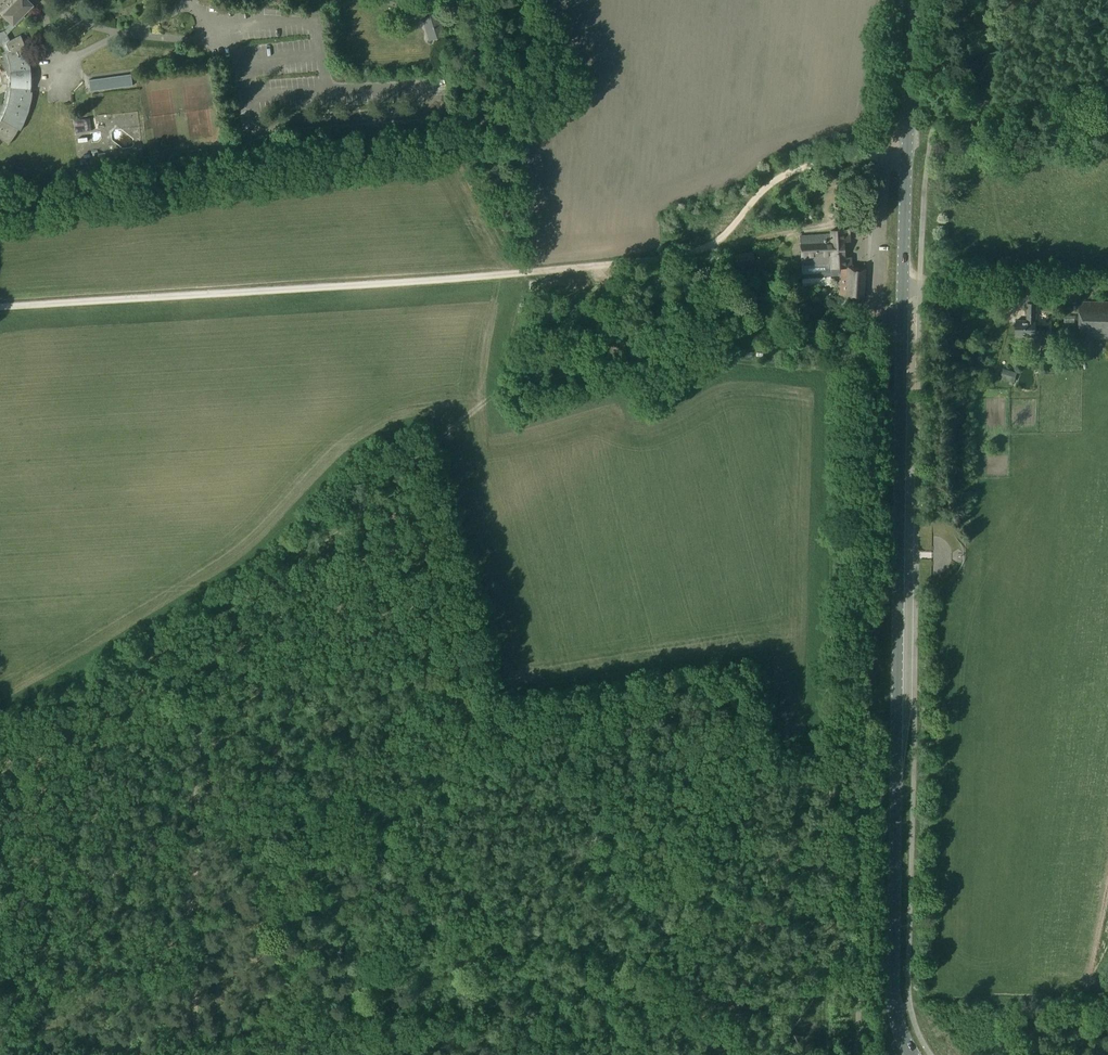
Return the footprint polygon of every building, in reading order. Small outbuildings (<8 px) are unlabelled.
[(6,23),(8,21),(15,27),(24,18),(22,16),(30,8),(21,0),(0,0),(0,16),(6,23)] [(429,42),(445,36),(438,14),(421,19),(429,42)] [(30,92),(31,88),(31,84),(31,80),(31,76),(30,72),(30,68),(29,64),(28,60),(28,56),(27,52),(25,48),(20,36),(6,43),(9,51),(1,54),(4,61),(5,67),(6,72),(7,81),(6,87),(5,97),(3,104),(0,113),(0,139),(8,145),(16,134),(18,130),(20,131),(22,128),(24,124),(25,120),(27,116),(28,113),(29,109),(30,105),(31,101),(32,97),(32,93),(30,92)] [(236,87),(245,85),(242,73),(233,75),(236,87)] [(863,300),(865,268),(844,267),(842,230),(830,231),(831,235),(800,237),(801,266),(841,261),(839,298),(863,300)] [(752,252),(734,256),(737,267),(755,263),(752,252)] [(1107,339),(1107,303),(1079,302),(1078,338),(1107,339)] [(1027,304),(1026,322),(1017,322),(1016,338),(1032,339),(1032,344),(1047,345),(1048,330),(1035,329),(1036,323),(1037,304),(1027,304)] [(774,322),(773,333),(782,334),(783,323),(774,322)] [(1004,369),(1001,379),(1010,381),(1012,372),(1004,369)]
